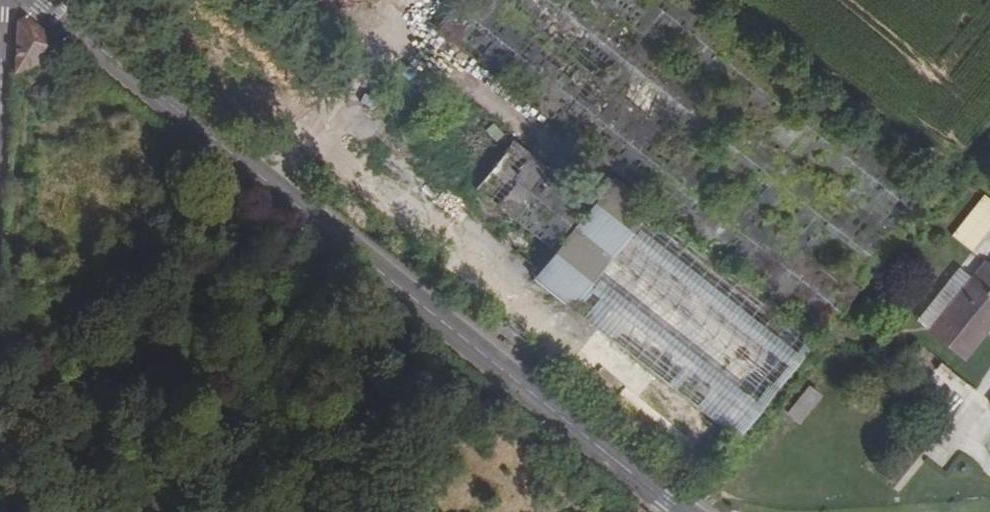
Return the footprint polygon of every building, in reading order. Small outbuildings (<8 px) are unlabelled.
[(16,22),(13,76),(70,53),(26,18),(16,22)] [(498,201),(561,236),(579,203),(516,169),(498,201)] [(595,195),(532,277),(741,433),(803,351),(595,195)] [(970,253),(989,227),(989,203),(982,197),(950,237),(970,253)] [(416,259),(411,265),(420,272),(425,266),(416,259)] [(982,263),(925,334),(963,364),(989,330),(989,270),(982,263)] [(785,413),(799,423),(817,400),(803,390),(785,413)]
